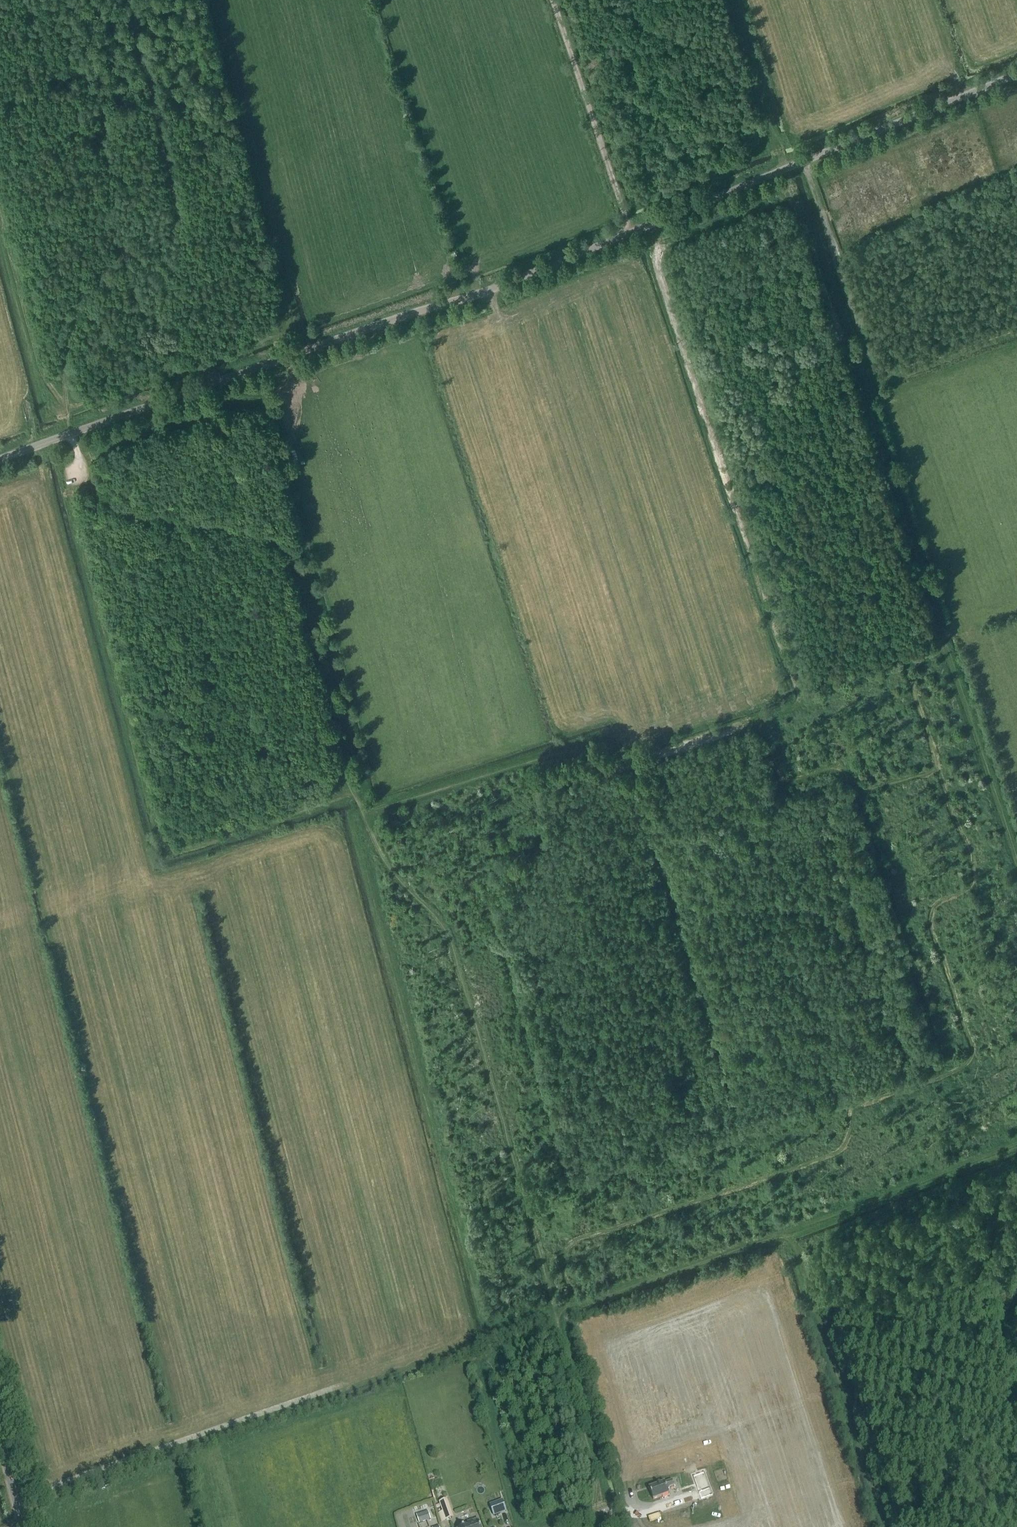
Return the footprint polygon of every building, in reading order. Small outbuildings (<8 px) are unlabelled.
[(674,1485),(672,1480),(649,1488),(653,1499),(669,1494),(667,1488),(674,1485)] [(703,1485),(691,1488),(694,1496),(706,1492),(703,1485)] [(446,1520),(452,1518),(446,1500),(440,1502),(446,1520)] [(428,1511),(416,1515),(419,1523),(430,1520),(428,1511)] [(478,1519),(467,1522),(468,1525),(463,1526),(481,1526),(478,1519)]
